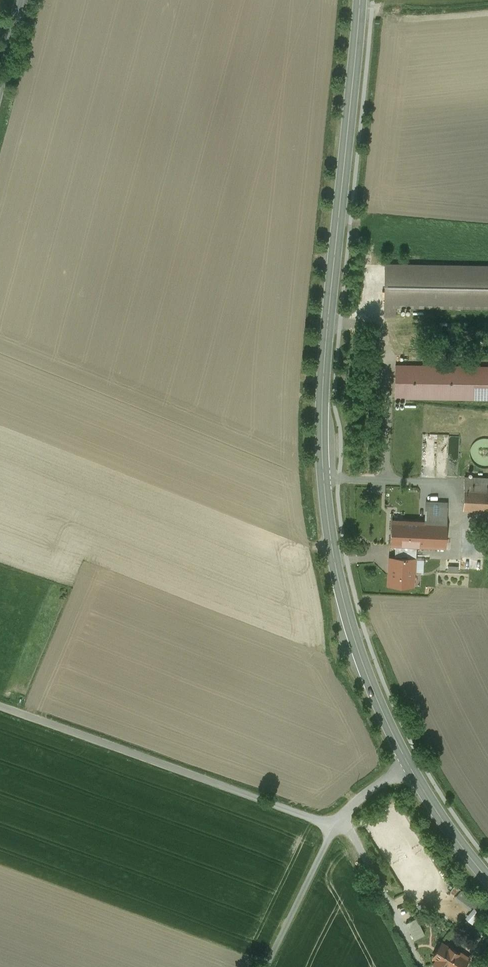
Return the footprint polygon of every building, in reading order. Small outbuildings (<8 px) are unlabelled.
[(385,265),(385,315),(395,315),(395,305),(487,307),(487,267),(385,265)] [(396,365),(395,397),(487,398),(487,367),(396,365)] [(486,438),(484,438),(482,438),(480,439),(478,440),(476,441),(475,442),(473,443),(472,445),(471,447),(470,449),(470,450),(470,452),(470,453),(470,455),(470,457),(471,459),(472,461),(474,463),(475,464),(477,466),(479,467),(482,467),(485,468),(487,467),(487,438),(486,438)] [(465,477),(464,489),(475,489),(487,490),(487,478),(465,477)] [(475,489),(464,489),(463,509),(474,509),(475,489)] [(475,489),(474,509),(487,510),(487,490),(475,489)] [(448,503),(420,502),(419,521),(447,522),(448,503)] [(419,521),(392,520),(391,544),(396,544),(410,545),(446,547),(447,522),(419,521)] [(410,545),(396,544),(395,557),(393,557),(392,574),(390,574),(389,584),(412,585),(413,572),(415,572),(416,558),(409,558),(410,545)] [(467,918),(475,922),(482,911),(474,906),(467,918)] [(407,922),(415,939),(426,934),(419,917),(407,922)] [(442,942),(433,956),(437,959),(434,963),(441,966),(449,966),(450,966),(463,966),(469,957),(459,950),(458,952),(442,942)]
